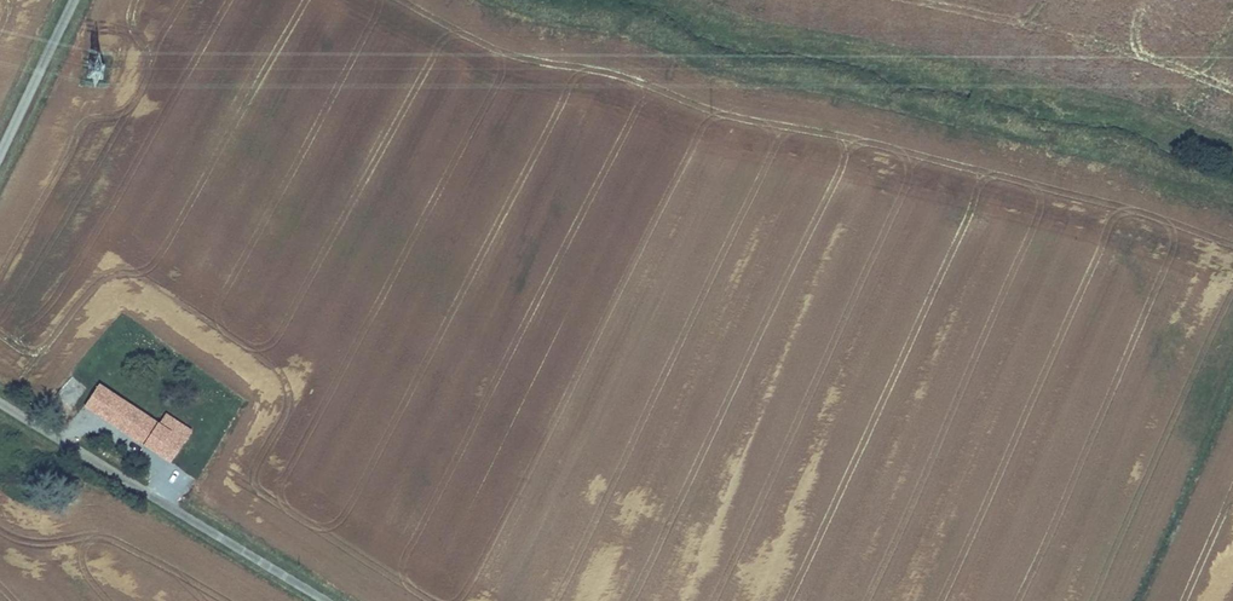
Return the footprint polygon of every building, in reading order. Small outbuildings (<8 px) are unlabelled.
[(154,453),(166,432),(162,430),(98,388),(85,407),(154,453)] [(162,430),(166,432),(187,446),(199,428),(175,411),(162,430)] [(187,446),(166,432),(154,453),(174,466),(187,446)]
